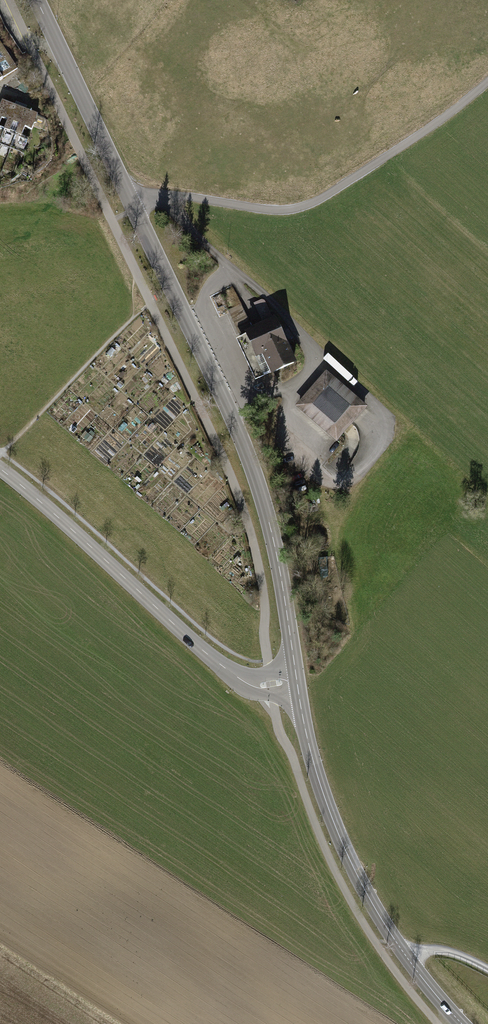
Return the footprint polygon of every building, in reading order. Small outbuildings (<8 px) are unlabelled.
[(7,68),(0,72),(0,87),(14,79),(7,68)] [(1,105),(0,106),(0,144),(14,110),(1,105)] [(14,110),(0,144),(0,149),(13,155),(26,117),(14,110)] [(41,121),(26,117),(13,155),(28,159),(41,121)] [(241,330),(262,376),(294,361),(273,316),(241,330)] [(294,406),(336,442),(367,407),(325,371),(294,406)] [(262,379),(267,389),(280,383),(275,372),(262,379)]
